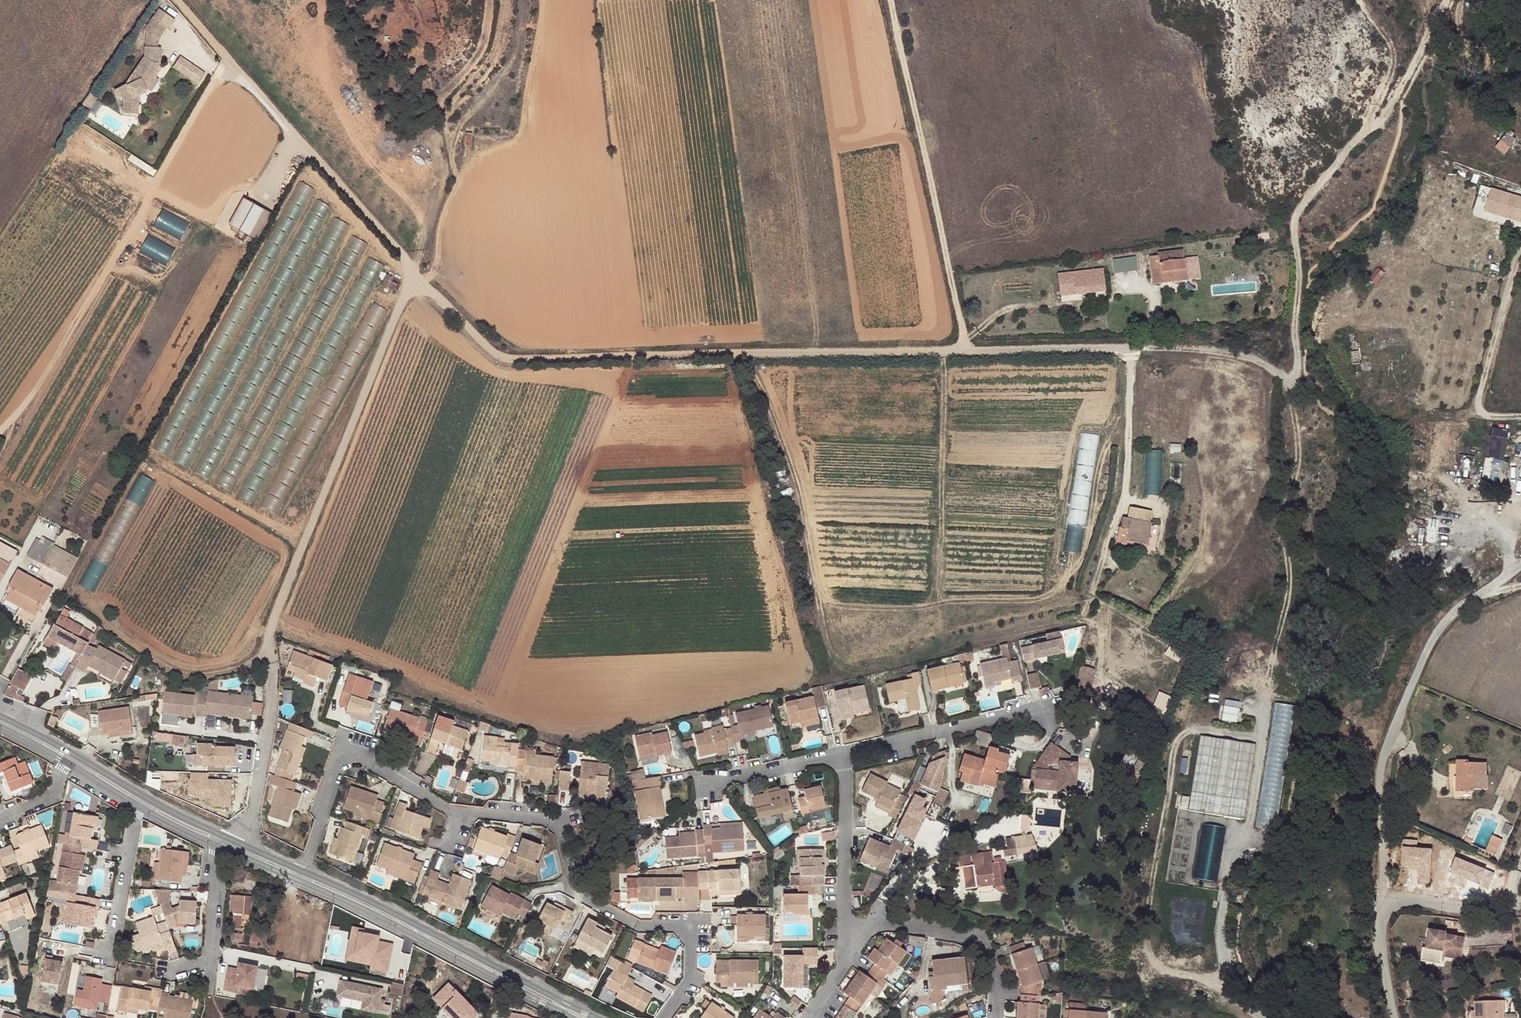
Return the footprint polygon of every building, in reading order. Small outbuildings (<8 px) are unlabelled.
[(127,84),(115,89),(121,100),(125,99),(124,114),(126,115),(134,115),(142,115),(143,98),(164,68),(166,39),(180,20),(162,7),(147,30),(146,55),(127,84)] [(182,55),(174,67),(200,84),(208,72),(182,55)] [(1514,134),(1510,131),(1501,141),(1511,148),(1517,141),(1512,137),(1514,134)] [(1505,156),(1511,148),(1501,141),(1495,148),(1505,156)] [(274,272),(311,184),(298,179),(270,243),(271,243),(261,266),(274,272)] [(1496,219),(1487,216),(1495,191),(1491,189),(1480,221),(1494,226),(1496,219)] [(1518,227),(1520,218),(1520,200),(1495,191),(1487,216),(1496,219),(1518,227)] [(247,196),(231,223),(259,239),(275,213),(247,196)] [(317,238),(330,203),(318,199),(295,260),(293,259),(291,264),(299,267),(310,236),(317,238)] [(164,208),(157,223),(180,234),(188,219),(164,208)] [(320,248),(333,255),(351,224),(338,216),(320,248)] [(1151,254),(1152,262),(1161,261),(1160,253),(1151,254)] [(1138,256),(1115,257),(1116,271),(1139,269),(1138,256)] [(1186,257),(1161,261),(1152,262),(1154,283),(1164,283),(1163,272),(1187,270),(1186,257)] [(1163,272),(1164,283),(1188,282),(1187,270),(1163,272)] [(1092,278),(1075,280),(1077,291),(1093,291),(1092,278)] [(375,303),(370,321),(381,324),(385,306),(375,303)] [(169,419),(154,446),(168,454),(186,421),(176,415),(173,421),(169,419)] [(1508,458),(1510,427),(1497,427),(1496,435),(1489,435),(1488,457),(1508,458)] [(1084,458),(1097,458),(1097,433),(1084,433),(1084,458)] [(199,471),(212,476),(220,451),(207,446),(199,471)] [(1147,493),(1163,493),(1163,447),(1147,447),(1147,493)] [(1493,476),(1496,458),(1488,457),(1486,475),(1493,476)] [(1118,537),(1151,541),(1154,519),(1124,515),(1123,526),(1120,526),(1118,537)] [(27,556),(44,565),(52,551),(55,546),(55,545),(45,539),(43,543),(36,539),(27,556)] [(11,565),(18,551),(0,541),(0,559),(11,565)] [(73,556),(55,546),(52,551),(70,561),(73,556)] [(52,551),(44,565),(63,574),(70,561),(52,551)] [(73,556),(70,561),(63,574),(68,577),(78,558),(73,556)] [(0,559),(0,585),(11,565),(0,559)] [(5,599),(21,608),(36,580),(18,571),(10,586),(11,587),(5,599)] [(53,590),(36,580),(21,608),(37,616),(43,605),(45,606),(53,590)] [(78,653),(72,664),(76,667),(79,662),(88,646),(88,644),(89,643),(86,641),(88,638),(81,635),(85,627),(62,615),(56,625),(55,625),(48,637),(78,653)] [(1062,640),(1033,647),(1036,659),(1065,653),(1062,640)] [(1001,644),(1004,658),(1012,656),(1009,642),(1001,644)] [(99,647),(97,651),(88,646),(79,662),(76,667),(75,668),(84,673),(88,667),(114,680),(124,660),(99,647)] [(1036,659),(1033,647),(1021,649),(1025,662),(1036,659)] [(294,672),(304,676),(303,681),(302,683),(313,687),(317,678),(326,681),(331,665),(293,651),(286,669),(294,672)] [(1009,678),(1010,681),(1021,678),(1017,661),(1011,662),(1006,663),(1005,659),(979,664),(985,687),(994,685),(993,681),(1009,678)] [(124,660),(114,680),(120,684),(131,664),(124,660)] [(64,679),(68,681),(75,668),(76,667),(72,664),(64,679)] [(947,689),(946,684),(963,681),(959,664),(926,672),(932,693),(947,689)] [(1078,685),(1091,687),(1095,667),(1082,664),(1078,685)] [(33,676),(20,668),(11,683),(25,691),(33,676)] [(923,685),(920,671),(912,673),(913,679),(907,680),(885,685),(890,702),(905,698),(909,712),(921,709),(915,686),(923,685)] [(1040,671),(1029,673),(1031,687),(1043,685),(1040,671)] [(303,681),(304,676),(294,672),(292,677),(303,681)] [(347,708),(362,712),(363,710),(370,712),(373,703),(367,701),(373,682),(357,677),(354,686),(345,683),(339,705),(347,708)] [(208,692),(217,694),(218,680),(209,683),(208,692)] [(834,692),(839,712),(852,709),(853,712),(869,709),(864,685),(834,692)] [(826,706),(821,687),(812,689),(813,696),(816,709),(826,706)] [(1162,690),(1155,704),(1167,710),(1174,696),(1162,690)] [(217,694),(208,692),(208,695),(199,694),(196,716),(205,718),(206,715),(251,720),(253,698),(217,694)] [(195,697),(165,693),(162,715),(192,719),(195,697)] [(819,718),(816,709),(813,696),(784,703),(790,725),(799,723),(819,718)] [(1239,722),(1243,700),(1226,698),(1223,719),(1239,722)] [(1281,827),(1295,703),(1275,701),(1260,825),(1281,827)] [(734,740),(742,738),(742,737),(741,733),(755,730),(773,725),(769,706),(736,713),(739,724),(730,726),(734,740)] [(367,721),(370,712),(363,710),(362,712),(347,708),(345,712),(351,713),(350,716),(367,721)] [(102,736),(110,735),(109,733),(120,731),(121,734),(133,732),(129,709),(99,713),(102,736)] [(412,739),(411,742),(420,745),(422,736),(424,731),(426,724),(418,721),(419,718),(390,709),(383,729),(412,739)] [(839,712),(841,718),(853,715),(853,712),(852,709),(839,712)] [(52,715),(49,724),(55,728),(59,718),(52,715)] [(439,742),(447,744),(462,749),(468,731),(452,726),(454,721),(438,715),(426,751),(435,754),(439,742)] [(819,718),(799,723),(800,727),(820,723),(819,718)] [(312,732),(290,723),(280,749),(284,751),(278,767),(279,768),(295,774),(301,757),(297,755),(301,746),(304,737),(309,739),(312,732)] [(716,751),(716,748),(727,745),(735,744),(734,740),(730,726),(722,728),(721,724),(709,727),(710,730),(693,734),(699,755),(716,751)] [(978,731),(976,737),(973,744),(989,749),(993,737),(993,736),(978,731)] [(640,757),(656,754),(656,756),(671,753),(667,733),(651,736),(651,734),(635,737),(640,757)] [(1246,817),(1256,741),(1201,734),(1191,809),(1246,817)] [(185,738),(157,735),(156,740),(184,744),(185,738)] [(495,761),(494,764),(494,765),(516,767),(516,765),(518,745),(497,742),(498,737),(484,736),(481,759),(489,760),(495,761)] [(692,739),(680,741),(684,748),(693,746),(692,739)] [(168,743),(156,742),(154,756),(167,758),(168,743)] [(519,742),(518,745),(516,765),(523,766),(524,755),(525,749),(525,743),(519,742)] [(1075,763),(1063,762),(1063,758),(1060,755),(1062,752),(1048,743),(1031,770),(1035,771),(1034,789),(1073,792),(1075,763)] [(202,755),(201,766),(235,767),(236,748),(212,747),(212,745),(197,744),(196,755),(202,755)] [(445,748),(461,753),(462,749),(447,744),(445,748)] [(729,751),(727,745),(716,748),(716,751),(717,754),(729,751)] [(532,758),(535,758),(535,756),(535,750),(525,749),(524,755),(532,755),(532,758)] [(997,752),(989,749),(985,762),(983,770),(998,774),(1003,775),(1009,757),(997,753),(997,752)] [(924,779),(920,785),(937,792),(938,789),(941,784),(946,752),(933,757),(924,779)] [(554,758),(535,756),(535,758),(532,758),(532,755),(524,755),(523,766),(527,766),(527,771),(523,771),(522,780),(530,781),(530,779),(532,779),(532,781),(552,783),(552,775),(548,774),(549,769),(553,769),(554,758)] [(983,770),(985,762),(964,755),(959,772),(962,773),(960,781),(977,786),(978,783),(994,788),(998,774),(983,770)] [(4,772),(12,792),(33,783),(25,762),(17,764),(15,758),(0,764),(0,774),(4,772)] [(1469,759),(1455,758),(1455,762),(1447,761),(1446,783),(1453,784),(1454,777),(1459,777),(1458,790),(1474,792),(1474,786),(1487,787),(1487,774),(1482,774),(1483,762),(1468,762),(1469,759)] [(599,768),(599,764),(582,762),(579,796),(590,797),(591,797),(592,793),(596,793),(595,797),(606,798),(609,769),(599,768)] [(276,777),(277,777),(292,782),(295,774),(279,768),(276,777)] [(234,806),(234,778),(210,777),(210,771),(191,771),(191,797),(214,797),(213,805),(234,806)] [(623,776),(624,783),(639,780),(645,779),(644,771),(637,772),(637,773),(623,776)] [(570,773),(560,772),(559,781),(558,789),(569,790),(570,773)] [(888,813),(895,816),(904,797),(898,794),(900,791),(886,783),(886,782),(869,773),(860,790),(877,799),(875,802),(890,810),(888,813)] [(276,777),(272,775),(269,784),(278,787),(268,817),(285,822),(289,809),(291,810),(295,811),(300,795),(293,792),(296,784),(292,782),(277,777),(276,777)] [(424,780),(431,784),(433,780),(426,776),(424,780)] [(461,777),(457,787),(465,790),(469,781),(461,777)] [(661,805),(664,805),(661,788),(663,788),(661,777),(645,779),(639,780),(641,790),(636,791),(641,821),(663,817),(661,805)] [(822,785),(805,789),(807,798),(799,799),(802,813),(810,811),(809,809),(827,805),(822,785)] [(373,799),(374,794),(351,786),(343,809),(354,812),(371,818),(370,821),(377,823),(384,803),(377,800),(373,799)] [(765,790),(766,795),(783,791),(782,787),(765,790)] [(940,809),(947,794),(938,789),(937,792),(934,798),(931,804),(940,809)] [(789,790),(783,791),(766,795),(756,797),(761,817),(784,812),(794,810),(789,790)] [(591,797),(590,797),(590,800),(606,802),(606,798),(595,797),(596,793),(592,793),(591,797)] [(547,807),(556,808),(558,796),(548,795),(547,807)] [(407,805),(399,802),(393,818),(391,824),(389,829),(407,835),(408,835),(419,839),(422,827),(426,817),(406,810),(407,805)] [(890,810),(875,802),(874,806),(888,813),(890,810)] [(925,816),(927,817),(933,820),(934,821),(940,809),(931,804),(925,816)] [(796,817),(794,810),(784,812),(786,819),(796,817)] [(354,812),(353,815),(370,821),(371,818),(354,812)] [(67,833),(64,845),(81,848),(82,848),(96,850),(98,841),(90,840),(92,830),(95,817),(74,813),(71,834),(70,834),(67,833)] [(426,817),(422,827),(427,829),(431,818),(426,817)] [(933,820),(927,817),(921,827),(928,831),(928,830),(933,820)] [(364,837),(367,829),(347,822),(345,829),(342,828),(338,840),(332,855),(352,863),(361,836),(364,837)] [(1197,877),(1219,880),(1227,825),(1205,822),(1197,877)] [(798,829),(799,833),(800,835),(809,832),(808,825),(798,827),(798,829)] [(14,852),(18,862),(19,865),(26,862),(25,859),(38,854),(37,851),(50,846),(43,826),(18,835),(18,836),(17,836),(17,837),(17,838),(21,849),(14,852)] [(709,863),(714,862),(714,853),(745,850),(743,828),(724,829),(712,830),(712,827),(704,827),(704,831),(706,847),(706,855),(707,863),(709,863)] [(473,850),(499,859),(500,856),(507,837),(481,828),(473,850)] [(382,829),(380,834),(393,838),(395,834),(382,829)] [(695,832),(695,836),(680,837),(665,839),(668,858),(706,855),(706,847),(704,831),(695,832)] [(822,832),(823,841),(833,839),(831,831),(822,832)] [(1501,838),(1491,833),(1485,847),(1484,848),(1494,853),(1501,838)] [(508,858),(509,853),(515,837),(508,834),(507,837),(500,856),(508,858)] [(889,845),(869,835),(860,853),(876,860),(874,865),(885,870),(895,849),(901,852),(904,845),(892,840),(889,845)] [(1006,838),(1008,849),(1023,847),(1021,836),(1006,838)] [(332,855),(338,840),(334,838),(329,854),(332,855)] [(109,850),(111,842),(102,839),(100,848),(109,850)] [(509,853),(508,858),(503,870),(506,871),(516,874),(518,868),(525,871),(529,861),(533,863),(540,845),(525,840),(519,856),(509,853)] [(389,870),(406,876),(404,881),(413,884),(421,864),(412,861),(414,856),(384,844),(376,865),(389,870)] [(55,892),(69,894),(75,895),(79,876),(80,872),(82,872),(85,856),(80,855),(81,848),(64,845),(55,892)] [(529,861),(525,871),(535,874),(545,847),(540,845),(533,863),(529,861)] [(782,848),(779,845),(771,852),(772,855),(774,854),(782,848)] [(18,862),(14,852),(12,846),(0,851),(0,877),(6,875),(3,868),(18,862)] [(777,858),(785,852),(782,848),(774,854),(777,858)] [(824,884),(824,864),(822,864),(822,858),(824,858),(824,849),(801,849),(801,866),(800,885),(816,884),(824,884)] [(961,866),(964,888),(974,887),(974,883),(993,881),(993,884),(994,889),(995,891),(997,892),(998,892),(1000,893),(1002,892),(1003,892),(1004,891),(1006,890),(1006,888),(1006,887),(1001,850),(956,856),(957,866),(961,866)] [(179,875),(180,865),(183,865),(184,852),(161,851),(160,865),(159,882),(181,884),(182,876),(182,875),(179,875)] [(874,865),(876,860),(860,853),(858,857),(874,865)] [(25,859),(26,862),(40,857),(38,854),(25,859)] [(584,857),(575,860),(577,869),(586,867),(584,857)] [(1458,858),(1451,884),(1479,890),(1480,884),(1492,887),(1497,868),(1458,858)] [(404,881),(406,876),(389,870),(387,875),(404,881)] [(699,889),(700,889),(709,889),(709,895),(710,895),(719,895),(719,891),(741,890),(740,870),(698,872),(699,889)] [(441,887),(442,883),(437,881),(440,874),(430,871),(428,877),(424,887),(422,895),(421,895),(459,910),(471,881),(454,874),(449,885),(446,884),(445,888),(441,887)] [(683,890),(699,889),(698,872),(682,873),(682,878),(683,890)] [(424,887),(428,877),(425,876),(419,894),(422,895),(424,887)] [(675,898),(683,898),(683,890),(682,878),(637,878),(638,898),(656,898),(656,901),(675,901),(675,898)] [(808,907),(808,894),(812,894),(815,894),(816,884),(800,885),(798,885),(798,894),(784,894),(784,911),(793,911),(793,914),(800,914),(808,914),(808,907)] [(524,918),(531,904),(511,893),(510,896),(508,899),(501,896),(503,892),(492,887),(482,907),(493,913),(496,906),(503,910),(501,913),(514,921),(518,914),(524,918)] [(710,900),(710,895),(709,895),(709,889),(700,889),(701,900),(710,900)] [(68,900),(69,894),(55,892),(54,891),(53,898),(68,900)] [(179,902),(178,908),(171,910),(169,903),(169,892),(154,891),(156,898),(159,907),(165,922),(168,929),(176,927),(171,915),(178,913),(177,924),(186,924),(195,925),(196,903),(179,902)] [(0,907),(0,924),(7,922),(25,915),(26,919),(35,916),(27,894),(0,904),(0,905),(1,907),(0,907)] [(232,895),(231,913),(234,914),(233,922),(242,923),(242,914),(251,915),(253,897),(232,895)] [(98,909),(100,900),(80,896),(78,905),(76,904),(72,926),(91,929),(94,916),(95,908),(98,909)] [(546,904),(538,921),(552,929),(555,930),(557,927),(564,930),(572,912),(557,905),(555,908),(552,907),(546,904)] [(493,913),(499,917),(501,913),(503,910),(496,906),(493,913)] [(159,907),(149,911),(152,918),(153,918),(156,926),(165,922),(159,907)] [(11,932),(29,926),(26,919),(25,915),(7,922),(11,932)] [(737,923),(738,941),(748,941),(748,936),(766,936),(766,915),(737,916),(737,923)] [(176,950),(168,929),(165,922),(156,926),(153,918),(152,918),(135,925),(139,935),(132,938),(134,944),(132,945),(135,954),(143,951),(143,953),(152,950),(151,947),(161,944),(163,948),(165,952),(167,951),(168,953),(176,950)] [(603,955),(611,937),(603,933),(594,928),(597,924),(587,919),(576,941),(594,950),(603,955)] [(548,935),(552,929),(538,921),(534,928),(548,935)] [(1505,933),(1517,932),(1516,923),(1504,925),(1505,933)] [(605,928),(597,924),(594,928),(603,933),(605,928)] [(346,960),(390,970),(396,942),(383,939),(384,933),(354,926),(346,960)] [(261,929),(253,928),(252,941),(260,942),(261,929)] [(1449,958),(1466,960),(1469,940),(1452,937),(1453,933),(1432,930),(1429,948),(1450,952),(1449,958)] [(231,944),(241,945),(242,934),(235,933),(232,933),(231,944)] [(921,957),(924,937),(909,934),(908,945),(916,946),(915,956),(921,957)] [(892,960),(898,963),(906,950),(900,946),(902,943),(895,938),(893,942),(886,937),(882,943),(877,949),(892,960)] [(634,940),(628,956),(638,959),(637,963),(668,974),(676,953),(660,947),(659,950),(658,953),(643,947),(644,944),(634,940)] [(573,947),(590,956),(594,950),(576,941),(573,947)] [(1016,971),(1038,964),(1034,947),(1026,949),(1023,941),(1008,946),(1010,954),(1016,971)] [(152,950),(153,952),(163,948),(161,944),(151,947),(152,950)] [(658,953),(659,950),(644,944),(643,947),(658,953)] [(803,972),(807,972),(807,963),(821,963),(821,947),(807,947),(806,955),(788,956),(788,987),(803,987),(803,972)] [(884,977),(888,971),(886,969),(892,960),(877,949),(874,947),(867,957),(874,962),(870,968),(884,977)] [(911,954),(906,950),(898,963),(903,967),(911,954)] [(962,991),(968,990),(964,957),(932,960),(933,971),(934,976),(929,976),(931,1003),(938,1002),(938,1006),(942,1005),(940,990),(947,989),(946,986),(961,984),(962,991)] [(51,961),(45,960),(41,982),(58,985),(62,963),(51,961)] [(892,960),(886,969),(888,971),(891,973),(898,963),(892,960)] [(730,986),(731,983),(752,983),(759,983),(759,961),(730,961),(730,964),(717,963),(716,982),(721,982),(721,986),(730,986)] [(627,977),(632,969),(620,962),(615,971),(613,970),(605,986),(618,993),(616,997),(644,1013),(652,996),(633,985),(625,981),(627,977)] [(1020,994),(1037,996),(1038,980),(1043,979),(1038,964),(1016,971),(1021,987),(1020,994)] [(852,979),(870,992),(876,982),(879,984),(884,977),(870,968),(865,974),(858,970),(852,979)] [(226,969),(224,985),(226,985),(237,986),(242,987),(244,971),(226,969)] [(252,972),(244,971),(242,987),(250,988),(252,972)] [(394,983),(405,985),(407,973),(396,971),(394,983)] [(75,1006),(96,1010),(98,1002),(102,984),(103,980),(86,977),(83,991),(78,990),(75,1006)] [(856,1012),(870,992),(852,979),(843,991),(849,994),(845,1000),(843,1004),(856,1012)] [(377,1009),(381,990),(339,981),(338,989),(341,990),(340,996),(363,1001),(362,1006),(377,1009)] [(876,982),(870,992),(876,996),(882,986),(879,984),(876,982)] [(392,983),(391,991),(403,994),(405,985),(394,983),(392,983)] [(441,1009),(445,1013),(450,1017),(473,1017),(478,1014),(448,983),(432,999),(441,1008),(441,1009)] [(112,986),(102,984),(98,1002),(109,1005),(112,986)] [(161,994),(161,991),(151,989),(150,993),(143,991),(121,987),(116,1010),(127,1012),(128,1012),(128,1008),(138,1010),(148,1012),(148,1009),(149,1005),(158,1007),(160,996),(161,994)] [(1021,1017),(1038,1017),(1039,1003),(1037,1003),(1037,996),(1020,994),(1020,1001),(1018,1001),(1016,1017),(1021,1017)] [(160,996),(158,1007),(157,1011),(156,1017),(189,1017),(192,1002),(179,1000),(178,1002),(168,1000),(168,997),(160,996)] [(806,1004),(798,1000),(795,1004),(803,1009),(806,1004)] [(1504,1000),(1474,1002),(1474,1009),(1474,1017),(1506,1017),(1504,1000)] [(712,1003),(701,1017),(733,1017),(712,1003)] [(856,1012),(843,1004),(836,1013),(843,1017),(852,1017),(856,1012)] [(1086,1010),(1068,1008),(1067,1017),(1060,1017),(1085,1017),(1086,1010)] [(758,1010),(752,1017),(771,1017),(758,1010)] [(1104,1012),(1086,1010),(1085,1017),(1103,1017),(1104,1012)]
